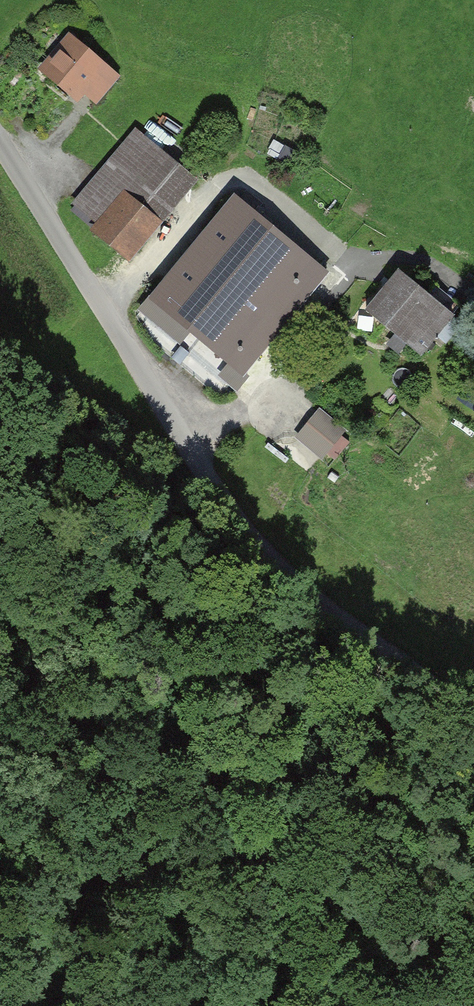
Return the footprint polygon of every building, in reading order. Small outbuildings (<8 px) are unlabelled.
[(33,61),(80,105),(111,72),(63,28),(33,61)] [(66,213),(122,260),(189,179),(134,133),(66,213)] [(228,186),(141,300),(237,373),(324,260),(228,186)] [(353,316),(411,359),(448,310),(391,266),(353,316)] [(316,410),(296,438),(325,458),(345,430),(316,410)]
